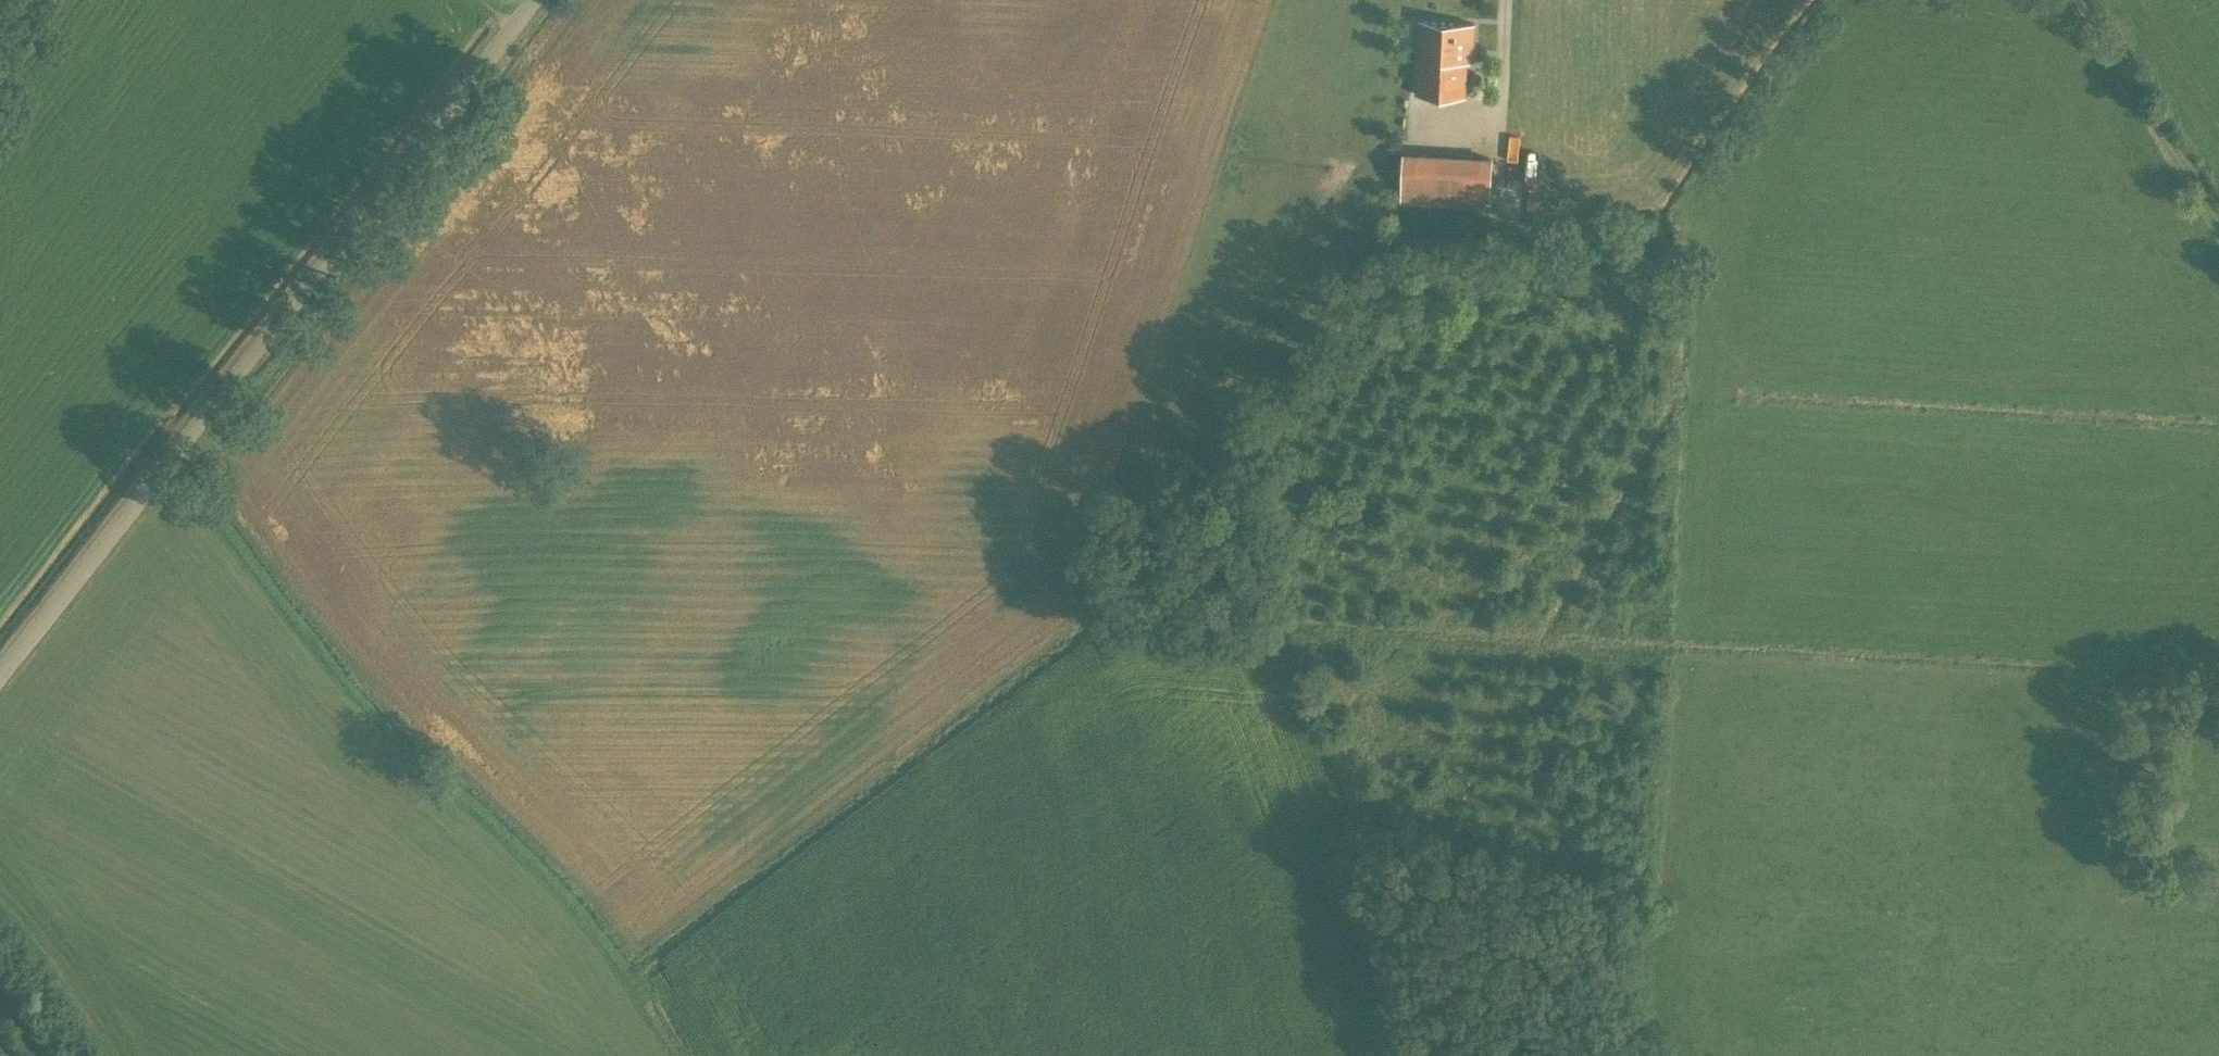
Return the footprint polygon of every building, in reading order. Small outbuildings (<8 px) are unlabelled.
[(1420,19),(1417,93),(1465,95),(1467,60),(1473,61),(1475,22),(1420,19)] [(1500,154),(1413,151),(1411,194),(1498,197),(1500,154)]
